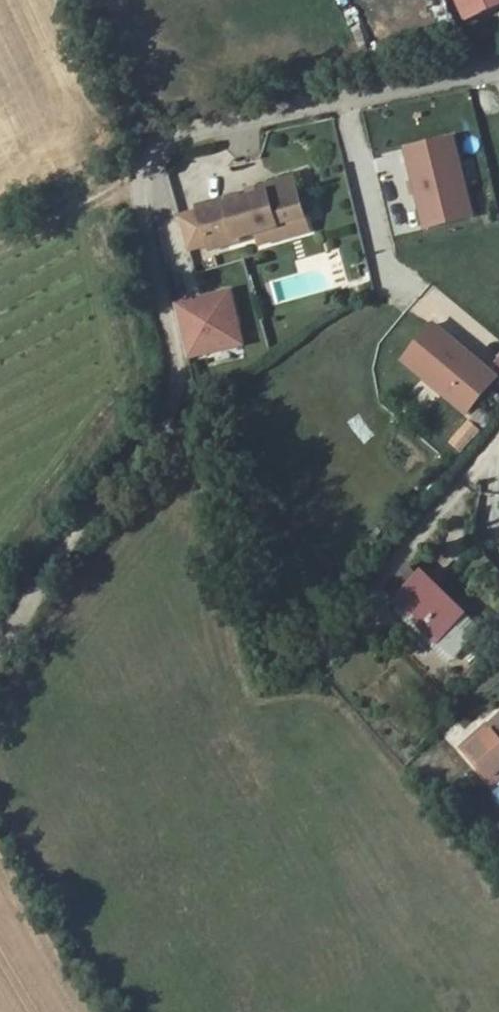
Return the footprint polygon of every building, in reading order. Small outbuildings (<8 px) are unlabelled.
[(498,7),(498,0),(465,0),(473,17),(498,7)] [(453,136),(401,150),(423,230),(474,216),(453,136)] [(227,152),(166,166),(175,204),(235,190),(227,152)] [(279,224),(307,216),(296,178),(267,187),(269,192),(253,197),(241,200),(240,195),(199,206),(212,248),(240,240),(240,238),(259,232),(279,227),(279,224)] [(267,187),(251,191),(253,197),(269,192),(267,187)] [(279,227),(259,232),(263,244),(311,230),(307,216),(279,224),(279,227)] [(229,291),(174,303),(186,355),(240,343),(229,291)] [(498,381),(430,323),(398,362),(467,419),(498,381)] [(498,375),(498,354),(490,369),(498,375)] [(394,602),(448,658),(464,643),(448,625),(462,611),(424,571),(394,602)] [(462,748),(495,783),(498,779),(498,719),(490,726),(489,725),(462,748)]
